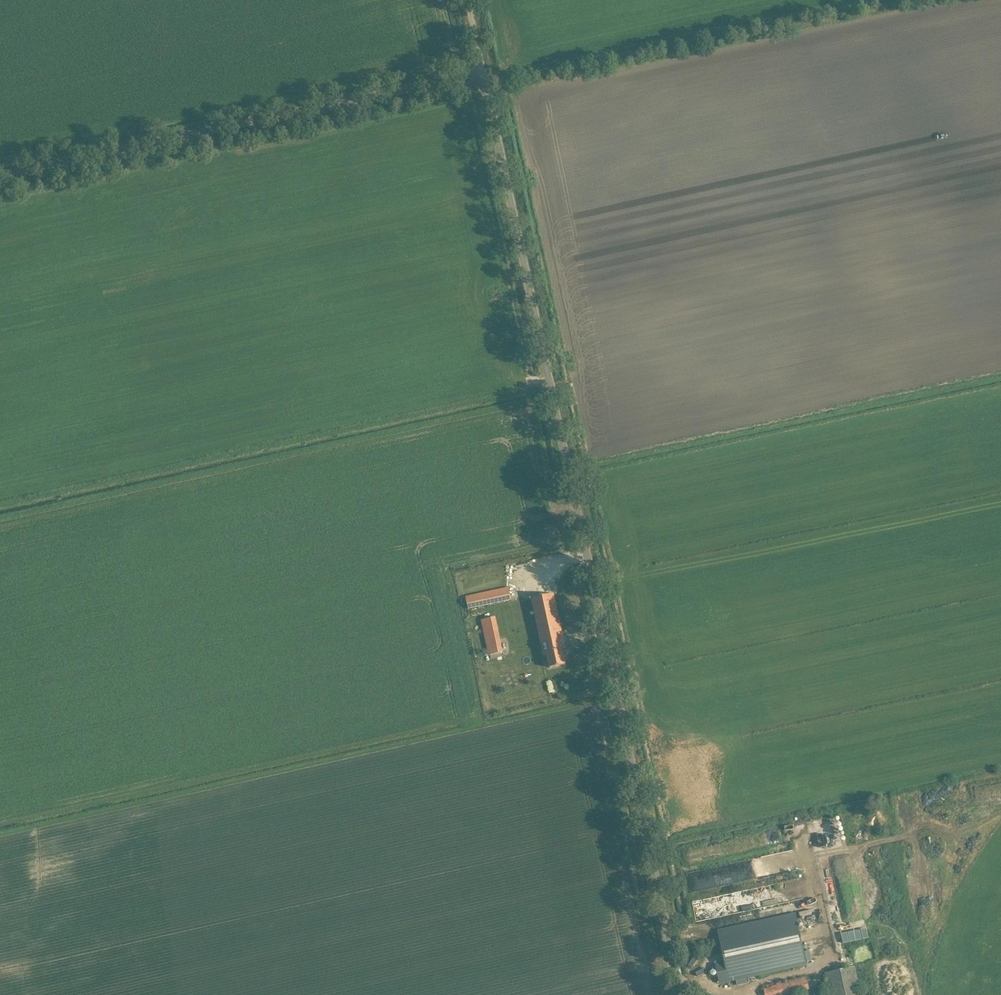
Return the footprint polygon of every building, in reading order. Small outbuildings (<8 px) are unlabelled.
[(466,597),(469,609),(512,600),(509,587),(466,597)] [(547,655),(550,668),(565,664),(562,649),(565,649),(553,594),(532,599),(544,656),(547,655)] [(497,624),(496,617),(481,620),(483,627),(497,624)] [(796,914),(727,929),(717,931),(724,963),(715,965),(719,983),(807,964),(796,914)] [(825,973),(830,994),(861,994),(855,967),(825,973)] [(799,992),(800,994),(810,994),(806,977),(763,987),(765,994),(786,994),(799,992)]
